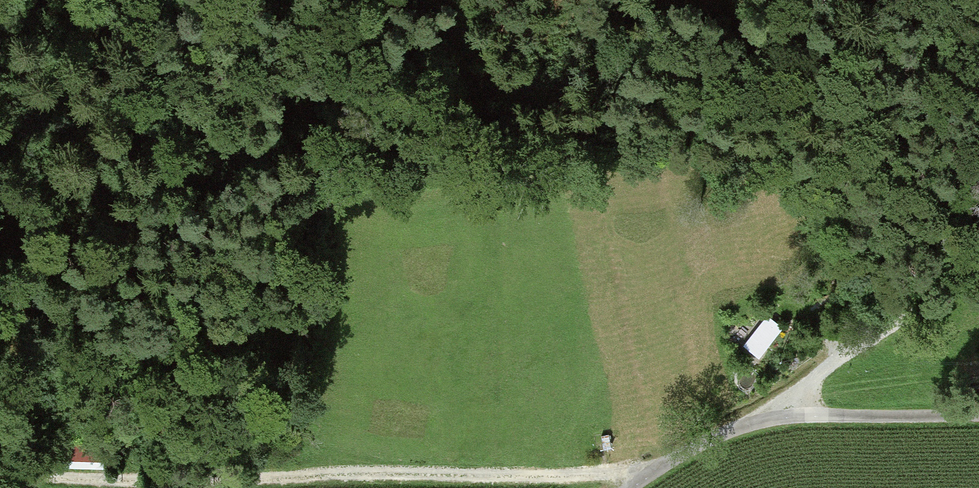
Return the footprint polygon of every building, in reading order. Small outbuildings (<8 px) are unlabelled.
[(769,311),(746,343),(763,355),(786,323),(769,311)] [(609,432),(602,433),(604,446),(611,445),(609,432)] [(57,437),(56,465),(108,467),(109,438),(57,437)]
